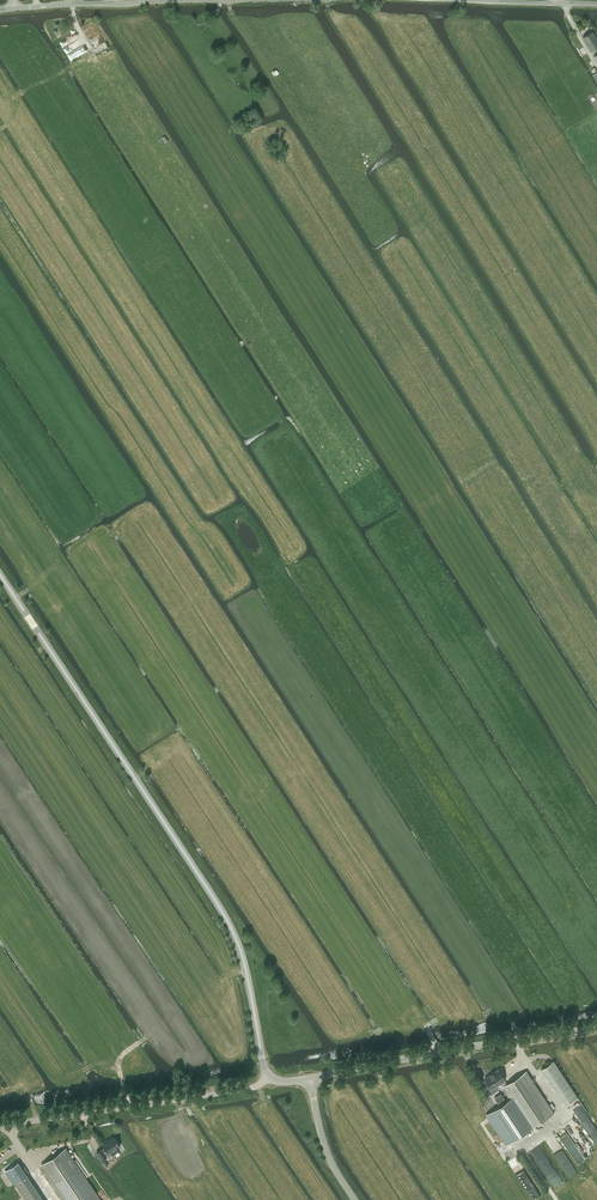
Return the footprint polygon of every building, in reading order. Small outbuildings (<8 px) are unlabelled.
[(596,47),(596,39),(593,31),(583,37),(591,51),(596,47)] [(554,1060),(542,1068),(566,1105),(578,1097),(554,1060)] [(503,1086),(507,1083),(504,1079),(505,1079),(499,1069),(485,1078),(486,1080),(482,1082),(487,1091),(488,1090),(490,1094),(499,1089),(496,1085),(500,1082),(503,1086)] [(507,1083),(503,1086),(510,1098),(487,1114),(507,1144),(554,1112),(526,1071),(507,1083)] [(501,1093),(494,1098),(498,1103),(505,1098),(501,1093)] [(101,1148),(96,1152),(102,1160),(107,1156),(105,1154),(109,1151),(112,1156),(118,1151),(116,1147),(120,1144),(115,1137),(103,1145),(105,1148),(102,1150),(101,1148)] [(41,1164),(65,1199),(100,1199),(65,1148),(41,1164)] [(26,1199),(44,1199),(18,1162),(5,1171),(13,1183),(14,1182),(26,1199)]
